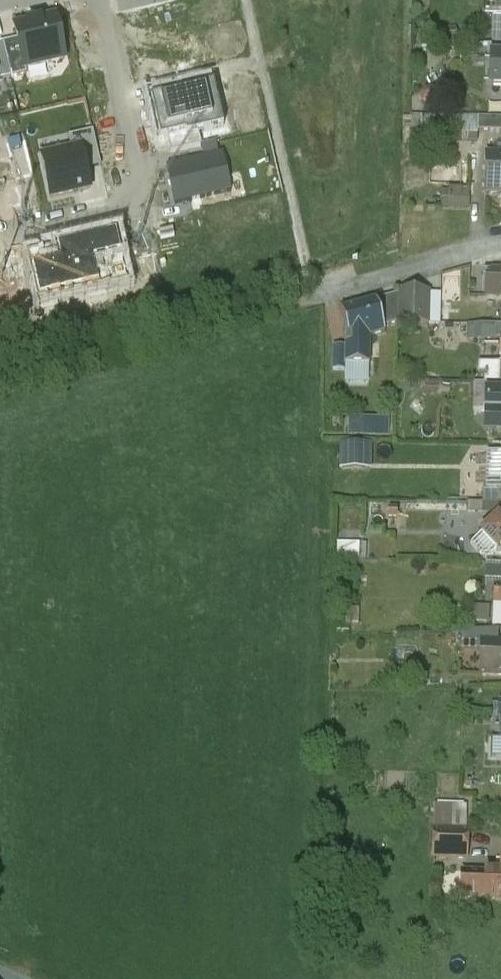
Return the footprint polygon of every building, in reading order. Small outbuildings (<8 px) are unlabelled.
[(492,59),(491,89),(500,89),(500,59),(492,59)] [(479,118),(478,132),(500,133),(500,119),(479,118)] [(84,152),(43,160),(52,206),(93,198),(84,152)] [(487,157),(486,192),(500,193),(500,157),(487,157)] [(225,160),(170,172),(179,209),(233,197),(225,160)] [(445,186),(446,206),(474,205),(473,185),(445,186)] [(500,274),(500,278),(485,277),(484,297),(500,298),(500,274)] [(428,292),(399,292),(399,295),(398,324),(428,325),(429,278),(428,292)] [(399,295),(376,301),(384,328),(398,324),(399,295)] [(376,301),(341,311),(349,341),(345,346),(345,348),(345,364),(345,367),(370,367),(370,338),(385,334),(384,328),(376,301)] [(345,348),(334,348),(333,364),(345,364),(345,348)] [(345,364),(333,364),(333,372),(345,372),(345,367),(345,364)] [(500,365),(500,366),(488,365),(488,375),(486,375),(485,380),(488,380),(488,384),(500,385),(500,365)] [(487,385),(476,384),(475,412),(486,412),(486,395),(487,385)] [(487,385),(486,395),(500,395),(500,385),(488,384),(487,385)] [(486,395),(486,412),(485,426),(500,427),(500,395),(486,395)] [(364,419),(348,418),(348,430),(364,431),(364,419)] [(365,446),(343,446),(343,468),(365,468),(365,446)] [(484,490),(483,504),(500,504),(500,490),(484,490)] [(483,504),(483,515),(495,516),(499,520),(500,520),(500,504),(483,504)] [(499,520),(498,520),(482,535),(498,553),(500,553),(500,520),(499,520)] [(465,538),(445,534),(443,553),(464,558),(465,538)] [(349,544),(337,543),(336,559),(348,560),(349,544)] [(359,544),(349,544),(348,560),(358,560),(359,544)] [(490,608),(473,606),(472,622),(489,623),(490,608)] [(359,609),(348,609),(348,625),(359,625),(359,609)] [(499,630),(476,631),(476,643),(483,644),(499,644),(499,630)] [(476,631),(462,632),(461,643),(476,643),(476,631)] [(499,644),(483,644),(482,675),(500,676),(500,644),(499,644)] [(467,833),(435,832),(434,858),(466,859),(467,833)] [(463,873),(462,900),(500,901),(500,874),(463,873)]
